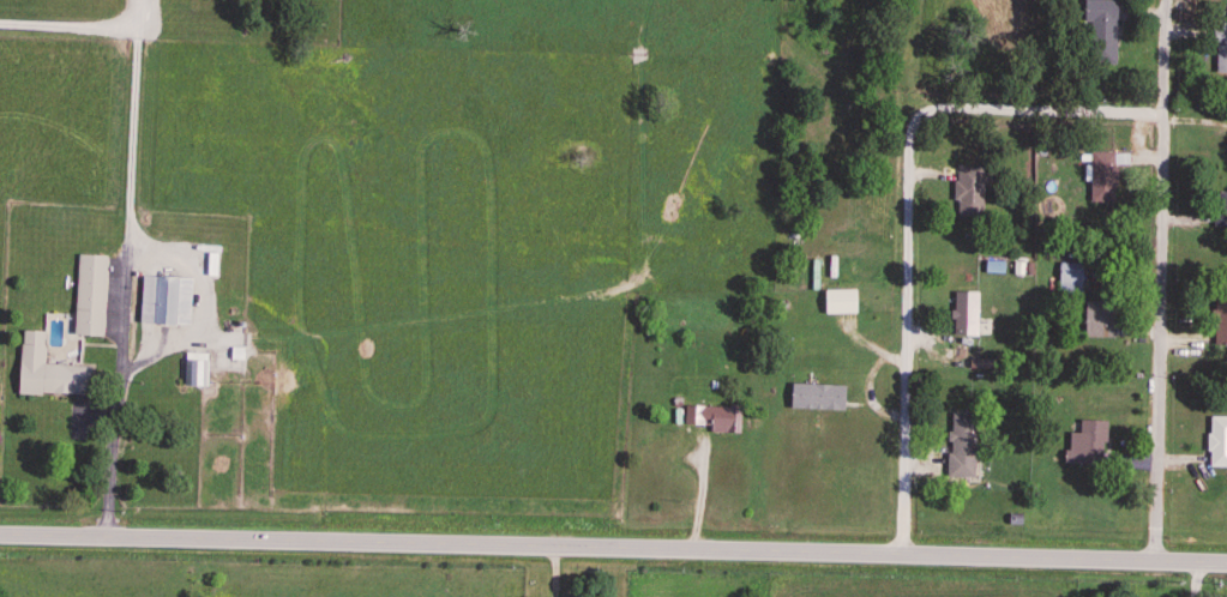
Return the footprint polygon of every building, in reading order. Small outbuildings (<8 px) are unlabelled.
[(1082,59),(1113,60),(1114,0),(1083,0),(1082,59)] [(1212,30),(1212,75),(1226,75),(1226,30),(1212,30)] [(1088,153),(1088,205),(1112,205),(1112,153),(1088,153)] [(982,219),(982,168),(952,168),(952,219),(982,219)] [(1214,193),(1214,228),(1226,228),(1226,193),(1214,193)] [(100,337),(103,258),(75,257),(72,336),(100,337)] [(1081,299),(1081,265),(1056,265),(1056,299),(1081,299)] [(188,280),(139,279),(137,325),(186,327),(188,280)] [(951,338),(975,338),(975,291),(951,291),(951,338)] [(1210,300),(1210,347),(1226,347),(1226,300),(1210,300)] [(1082,341),(1111,341),(1111,304),(1082,304),(1082,341)] [(42,332),(16,332),(15,396),(87,397),(87,367),(41,366),(42,332)] [(204,388),(204,356),(182,356),(182,388),(204,388)] [(738,432),(739,409),(683,407),(682,429),(738,432)] [(975,478),(978,417),(947,416),(944,477),(975,478)] [(1226,469),(1226,418),(1205,418),(1205,469),(1226,469)] [(1105,421),(1077,421),(1077,434),(1066,434),(1066,462),(1105,462),(1105,421)]
